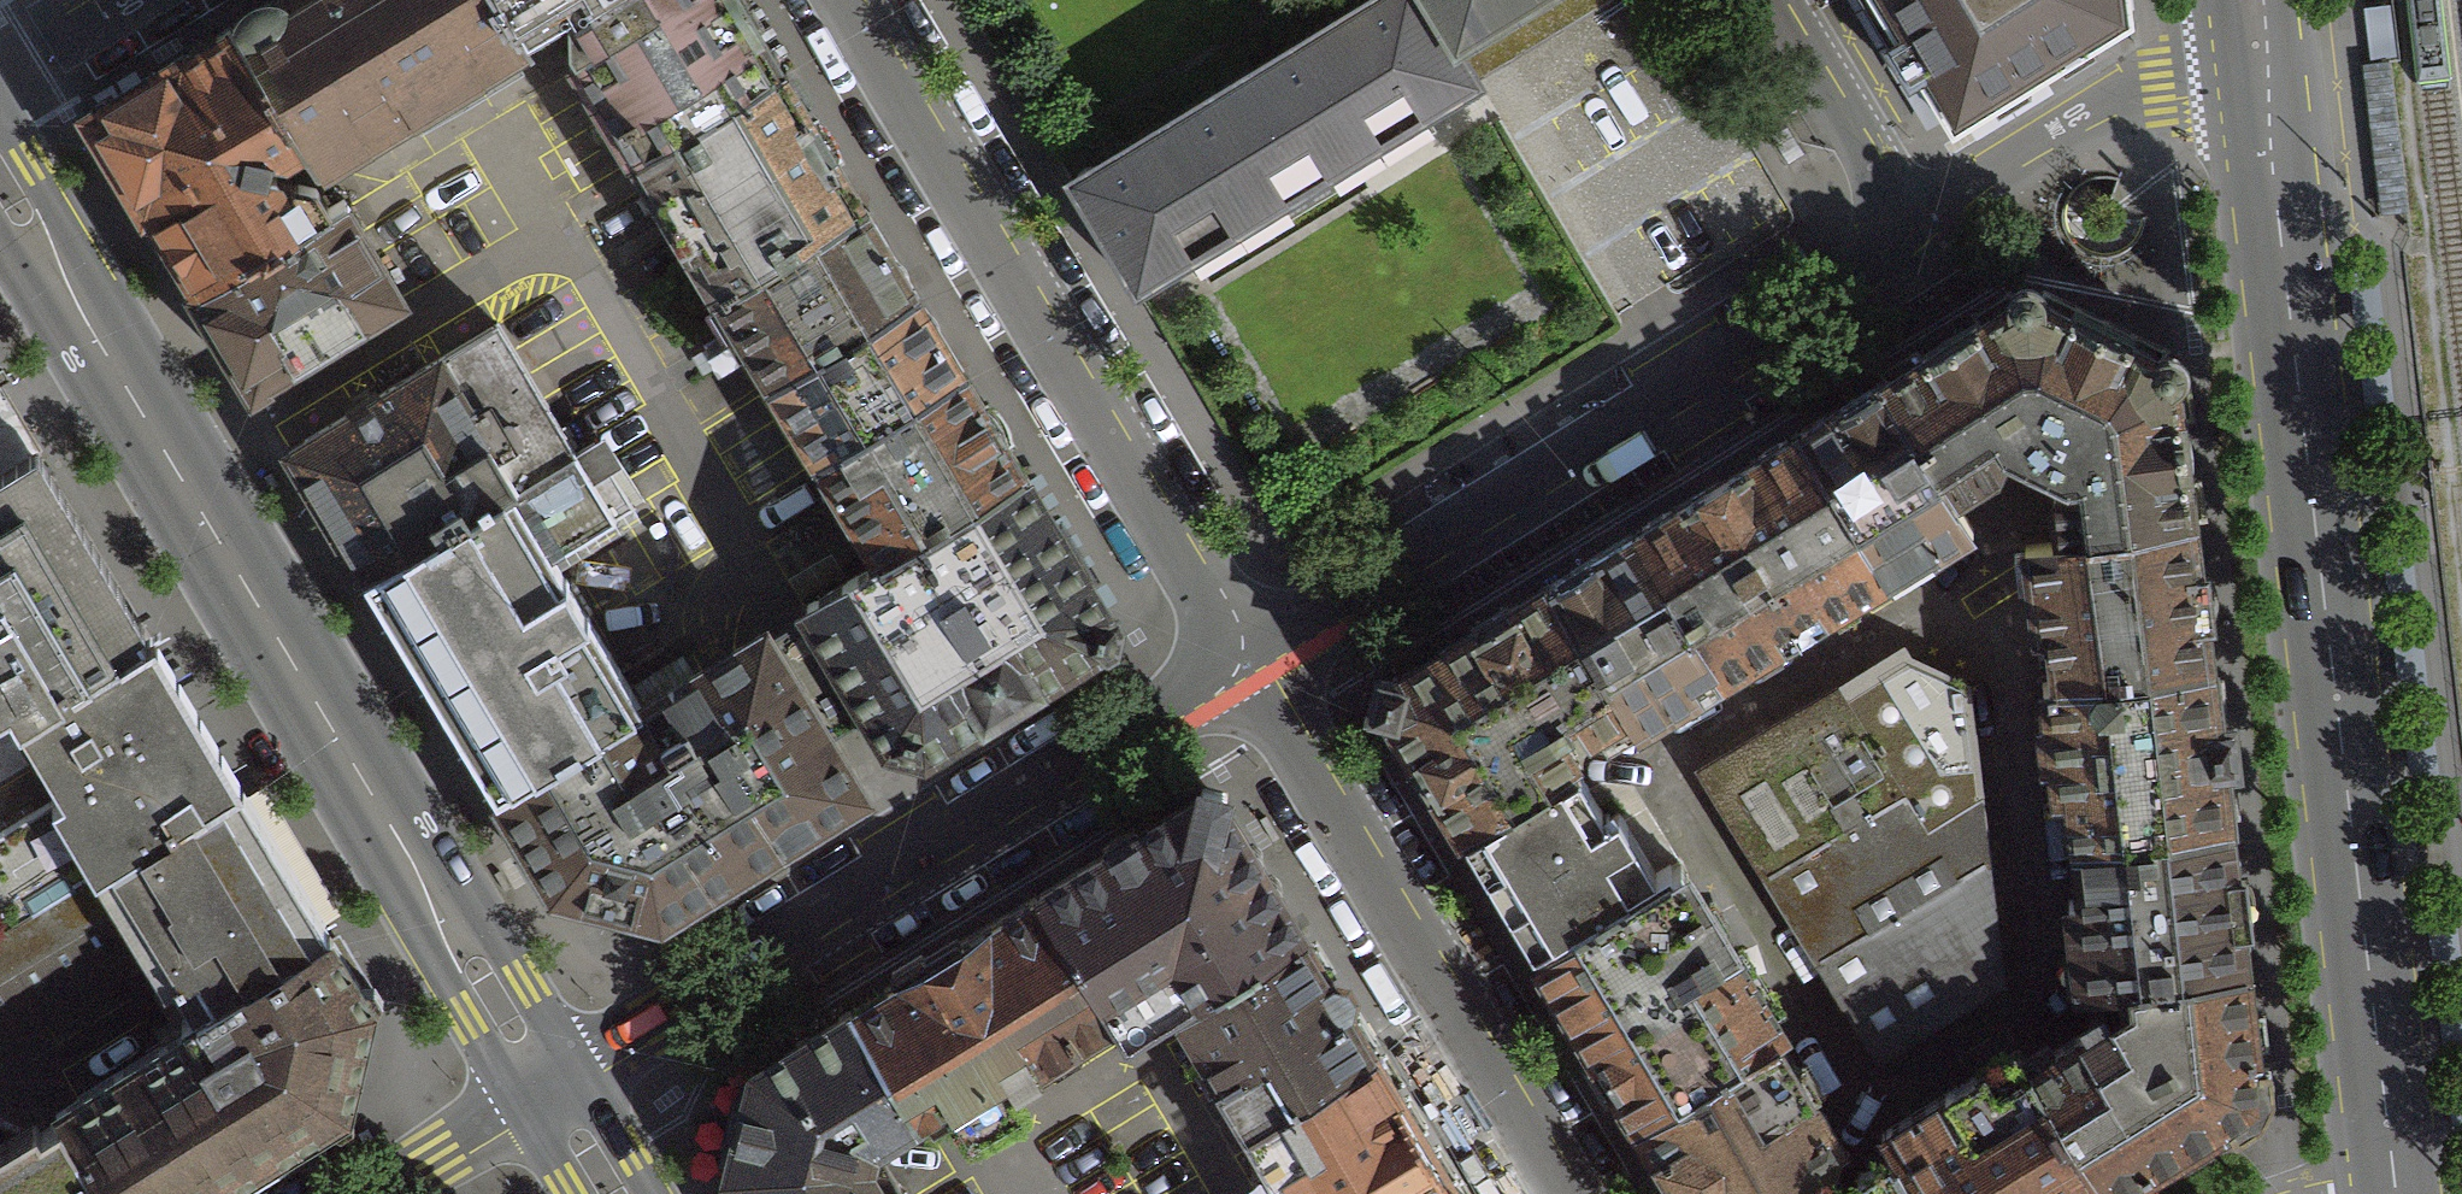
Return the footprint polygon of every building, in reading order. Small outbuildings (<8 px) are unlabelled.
[(220,33),(298,167),(307,181),(518,58),(484,0),(276,0),(220,33)] [(518,58),(551,40),(616,0),(484,0),(518,58)] [(551,40),(630,171),(781,79),(732,0),(616,0),(551,40)] [(1459,53),(1427,0),(1366,0),(1068,178),(1103,236),(1138,295),(1481,90),(1459,53)] [(1459,53),(1547,0),(1427,0),(1459,53)] [(2134,15),(2132,0),(1886,0),(1959,121),(2134,15)] [(75,120),(187,307),(295,242),(263,188),(298,167),(220,33),(75,120)] [(781,79),(630,171),(707,296),(857,205),(781,79)] [(857,205),(707,296),(758,380),(908,288),(857,205)] [(2092,206),(2082,213),(2097,240),(2113,231),(2103,219),(2092,206)] [(295,242),(187,307),(246,404),(290,378),(412,305),(353,207),(295,242)] [(2067,467),(2071,529),(2198,516),(2175,347),(2036,285),(1885,378),(1945,476),(2002,442),(2067,467)] [(908,288),(758,380),(809,463),(961,369),(908,288)] [(295,452),(375,585),(515,500),(577,463),(497,331),(295,452)] [(961,369),(809,463),(866,558),(1016,462),(961,369)] [(1978,528),(1945,476),(1885,378),(1797,433),(1890,583),(1978,528)] [(1711,486),(1805,636),(1819,627),(1890,583),(1797,433),(1728,476),(1711,486)] [(0,472),(0,722),(5,719),(146,634),(32,452),(0,472)] [(1016,462),(866,558),(785,605),(795,622),(874,751),(891,779),(978,726),(1123,638),(1064,541),(1016,462)] [(1711,486),(1625,539),(1719,689),(1805,636),(1711,486)] [(375,585),(496,786),(637,701),(515,500),(375,585)] [(2033,533),(2048,674),(2213,656),(2198,516),(2071,529),(2033,533)] [(1719,689),(1625,539),(1543,590),(1637,740),(1719,689)] [(1395,722),(1465,841),(1579,774),(1637,740),(1543,590),(1399,679),(1378,673),(1368,715),(1395,722)] [(874,751),(795,622),(779,632),(764,641),(843,770),(858,761),(874,751)] [(757,627),(637,701),(496,786),(563,894),(609,909),(652,925),(861,797),(843,770),(764,641),(757,627)] [(37,799),(86,880),(239,788),(146,634),(5,719),(49,792),(37,799)] [(1920,819),(1973,787),(1960,673),(1896,642),(1697,764),(1761,866),(1898,783),(1920,819)] [(2048,674),(2066,844),(2231,827),(2213,656),(2048,674)] [(1539,966),(1687,879),(1678,863),(1655,876),(1621,821),(1610,827),(1579,774),(1465,841),(1539,966)] [(1761,866),(1816,954),(1981,850),(1973,787),(1920,819),(1898,783),(1761,866)] [(202,1012),(329,935),(239,788),(86,880),(155,995),(182,979),(202,1012)] [(1143,985),(1170,1029),(1308,946),(1225,803),(1224,790),(1197,792),(1198,806),(1028,910),(1092,1016),(1143,985)] [(2066,844),(2082,992),(2247,974),(2231,827),(2066,844)] [(1874,1047),(1995,973),(1981,850),(1816,954),(1874,1047)] [(1539,966),(1629,1118),(1777,1031),(1687,879),(1539,966)] [(1028,910),(837,1026),(907,1142),(1099,1028),(1092,1016),(1028,910)] [(49,1102),(56,1114),(105,1193),(211,1193),(242,1175),(277,1154),(346,1112),(375,1005),(329,935),(202,1012),(154,1040),(49,1102)] [(1170,1029),(1240,1145),(1379,1062),(1308,946),(1170,1029)] [(2007,1040),(2099,1193),(2102,1193),(2248,1114),(2265,1082),(2247,974),(2082,992),(2007,1040)] [(877,1158),(907,1142),(837,1026),(743,1083),(726,1172),(739,1193),(900,1193),(877,1158)] [(1674,1193),(1781,1193),(1847,1155),(1818,1104),(1777,1031),(1629,1118),(1673,1192),(1674,1193)] [(1875,1138),(1908,1193),(2099,1193),(2007,1040),(1866,1124),(1875,1138)] [(1240,1145),(1270,1193),(1458,1193),(1379,1062),(1240,1145)] [(56,1114),(28,1131),(24,1124),(0,1139),(0,1193),(105,1193),(56,1114)] [(1875,1138),(1847,1155),(1781,1193),(1908,1193),(1875,1138)]
